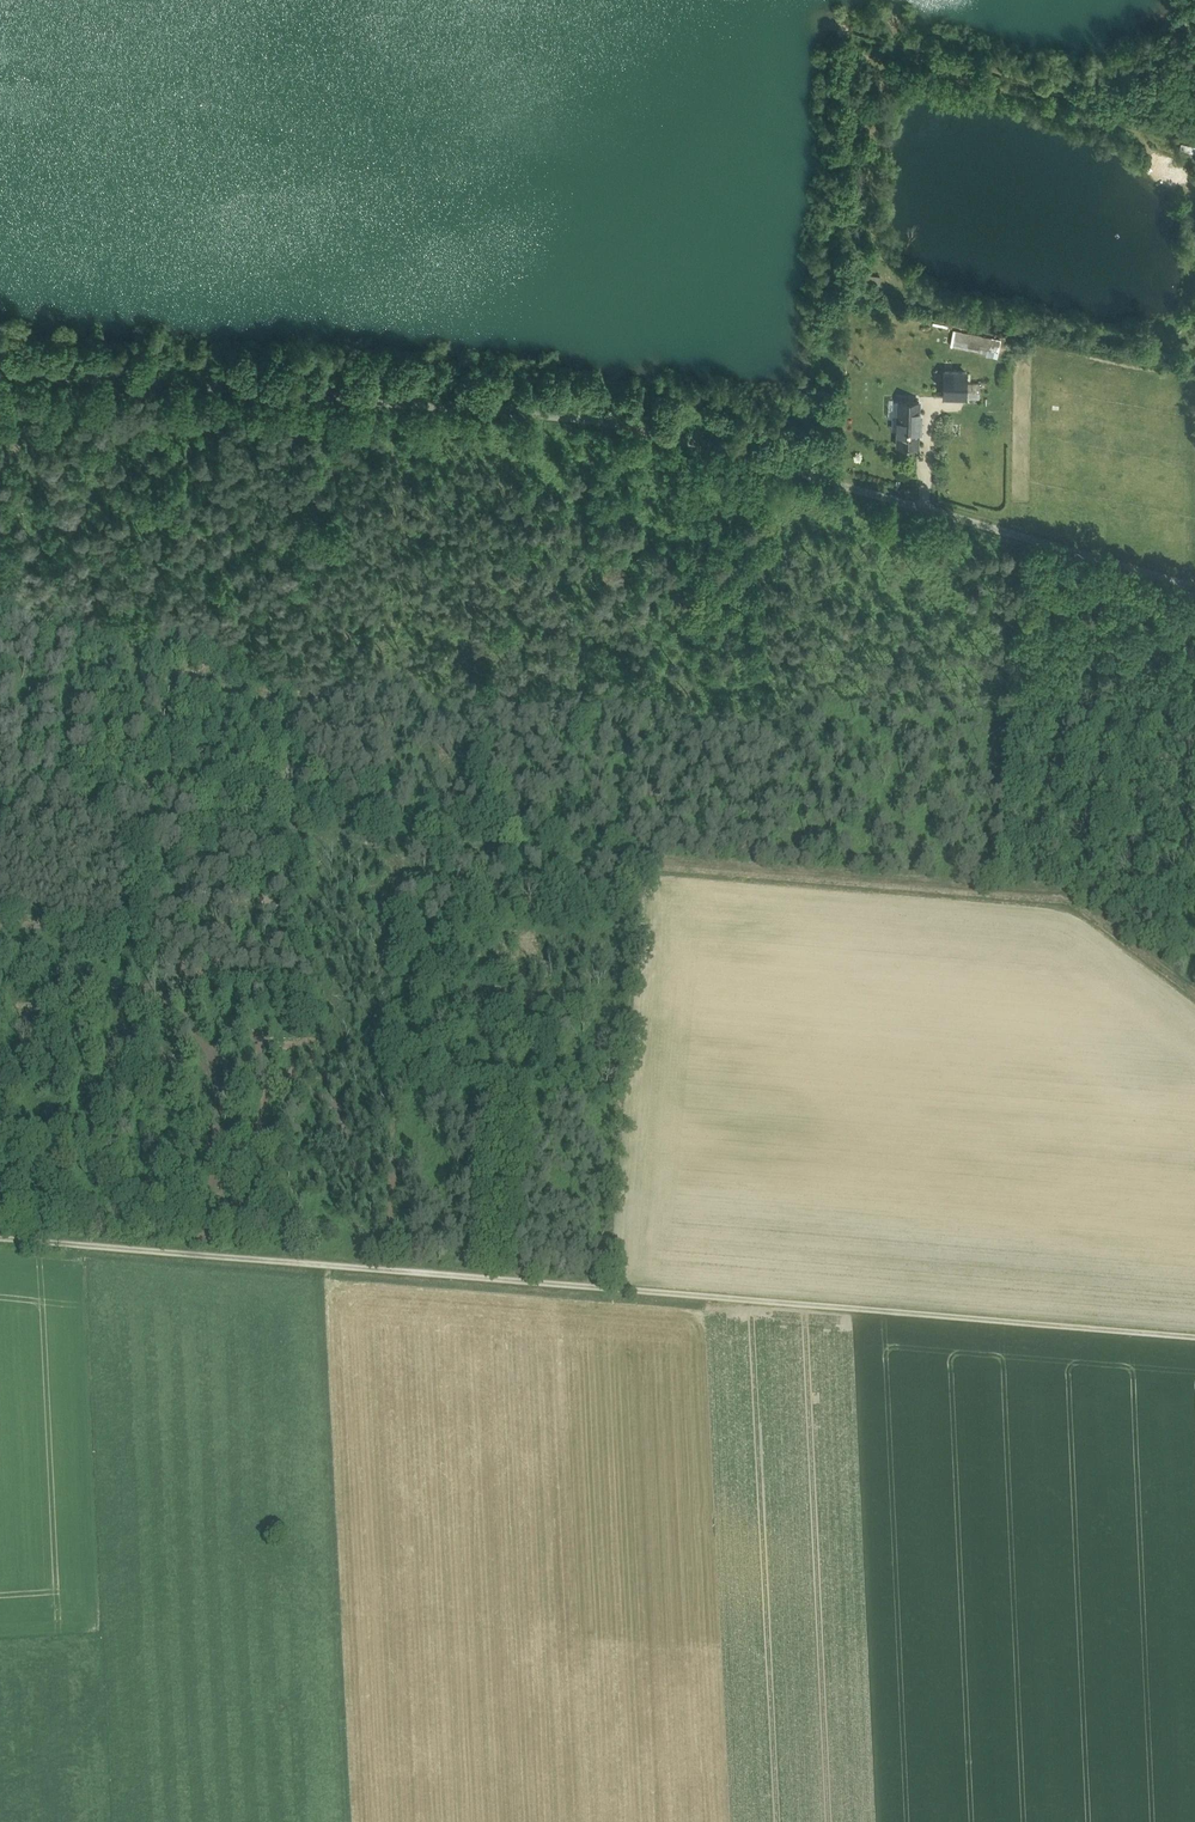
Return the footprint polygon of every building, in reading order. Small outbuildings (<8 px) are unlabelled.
[(1194,150),(1194,143),(1185,140),(1184,147),(1194,150)] [(955,328),(953,339),(998,350),(1000,339),(955,328)] [(966,371),(945,371),(944,397),(964,398),(965,383),(966,371)] [(965,383),(964,398),(979,398),(980,383),(965,383)] [(919,401),(899,400),(898,420),(918,421),(919,401)] [(918,421),(898,420),(897,446),(918,447),(918,421)]
